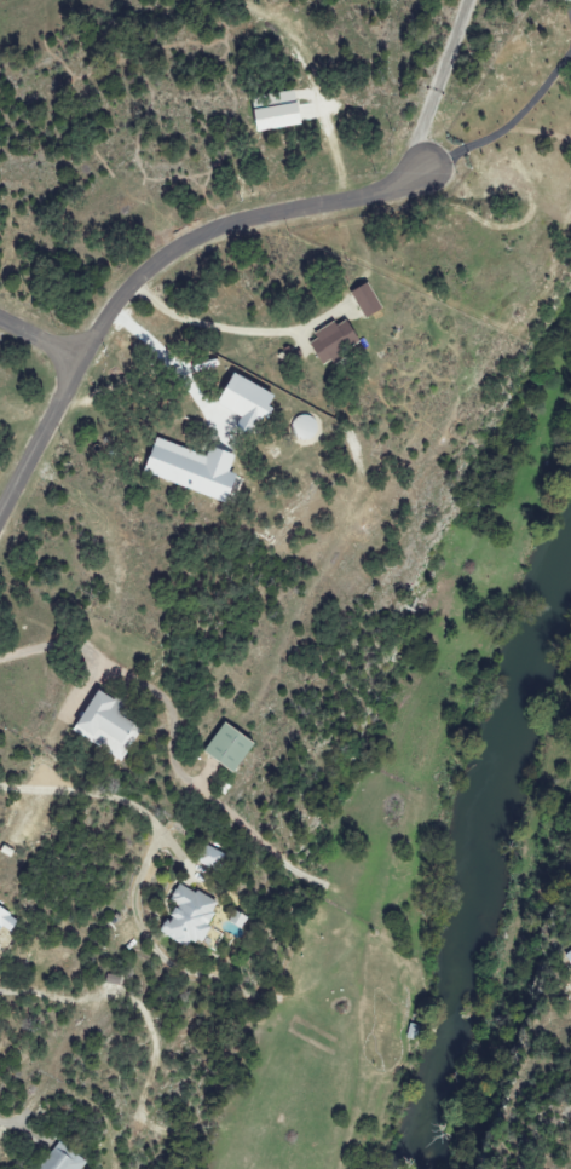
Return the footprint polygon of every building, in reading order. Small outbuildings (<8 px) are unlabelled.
[(254,111),(257,133),(304,126),(299,91),(270,96),(272,109),(254,111)] [(365,320),(383,312),(371,284),(353,291),(365,320)] [(325,365),(363,342),(349,320),(338,326),(336,323),(309,340),(325,365)] [(278,394),(236,376),(222,408),(245,418),(240,429),(259,437),(278,394)] [(321,429),(305,412),(289,428),(304,444),(321,429)] [(146,476),(231,505),(241,477),(231,473),(237,456),(211,447),(208,457),(158,440),(146,476)] [(120,713),(125,704),(101,689),(75,732),(122,761),(143,726),(120,713)] [(238,774),(256,742),(223,723),(205,754),(238,774)] [(225,855),(204,844),(195,862),(216,873),(225,855)] [(159,934),(188,948),(191,940),(201,945),(220,904),(179,884),(170,902),(178,906),(170,923),(165,920),(159,934)] [(1,928),(12,934),(20,918),(0,907),(0,930),(1,928)] [(570,969),(570,949),(560,955),(568,970),(570,969)] [(86,1163),(59,1142),(38,1168),(82,1168),(86,1163)]
